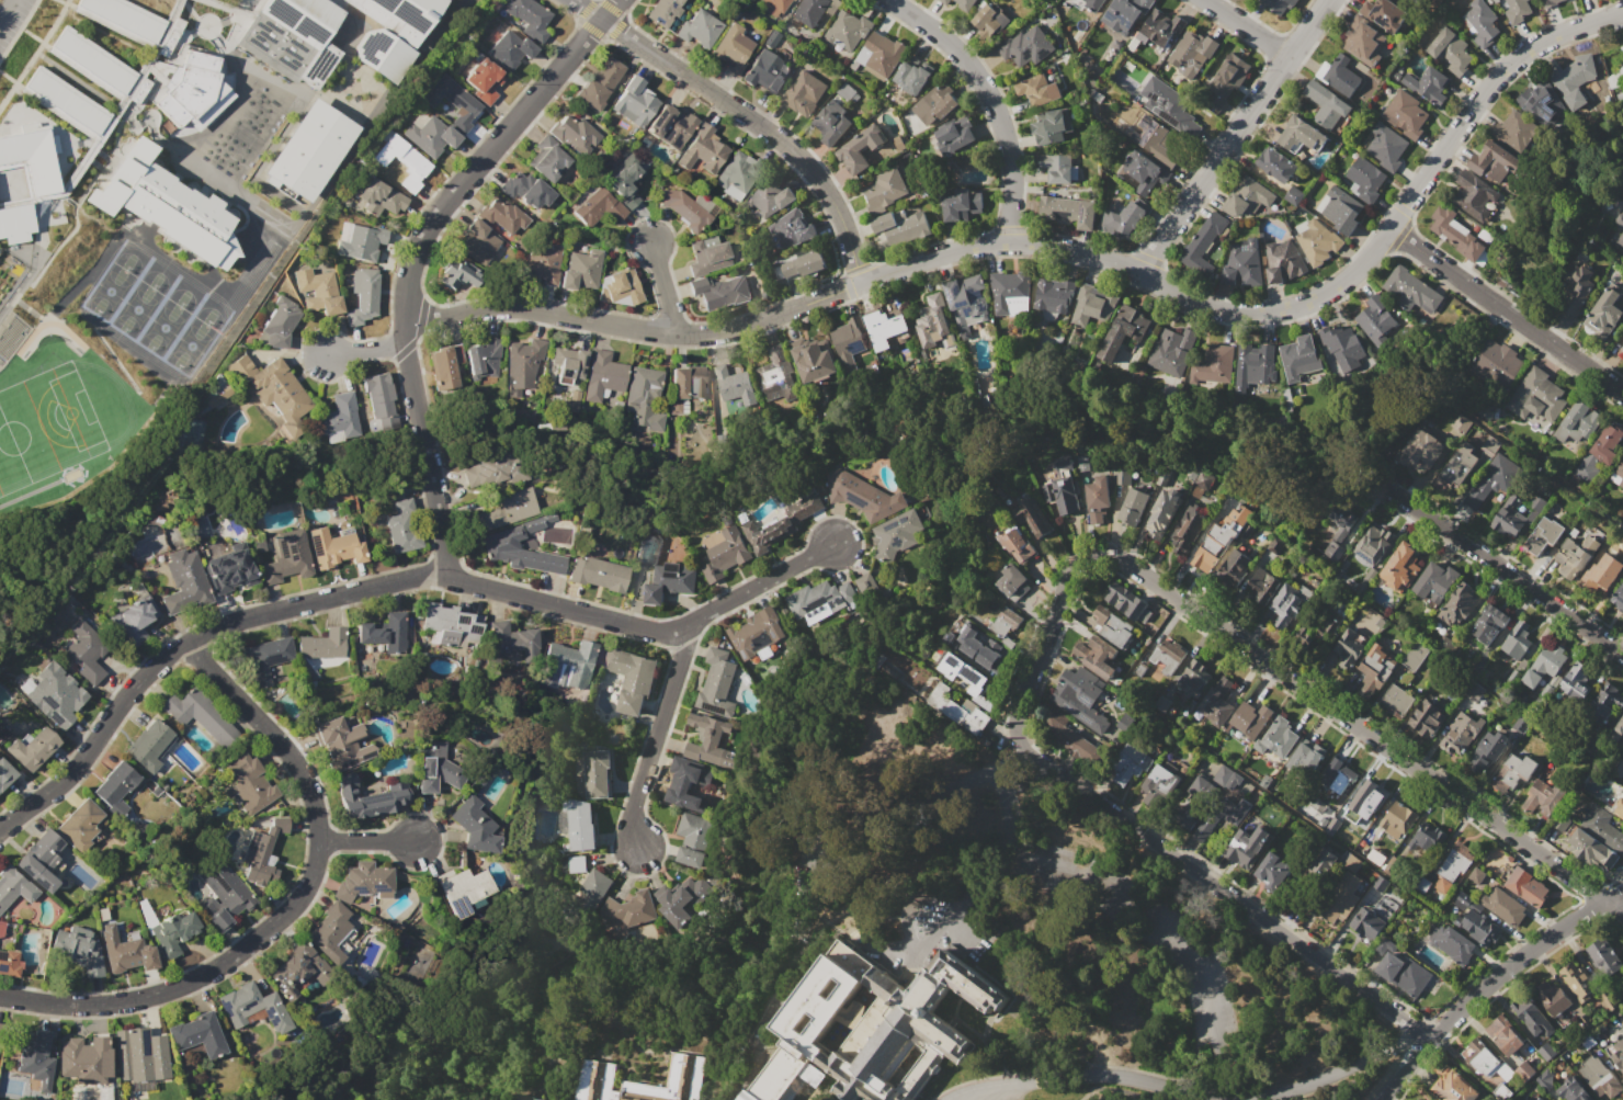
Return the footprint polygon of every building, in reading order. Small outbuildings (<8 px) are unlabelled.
[(73,11),(79,0),(124,0),(164,20),(168,14),(185,22),(168,57),(73,11)] [(229,8),(260,8),(260,0),(229,0),(229,8)] [(257,12),(265,0),(326,0),(341,10),(315,50),(257,12)] [(412,48),(339,0),(444,0),(412,48)] [(501,10),(507,0),(528,0),(549,13),(541,29),(548,33),(541,44),(520,32),(525,23),(501,10)] [(645,15),(656,0),(681,0),(677,7),(681,10),(674,18),(672,15),(663,29),(645,15)] [(783,14),(763,0),(794,0),(783,14)] [(792,16),(802,0),(830,0),(812,29),(792,16)] [(960,4),(953,0),(974,0),(966,13),(957,7),(960,4)] [(1105,0),(1085,0),(1082,6),(1098,14),(1105,0)] [(1099,20),(1113,0),(1155,0),(1145,15),(1143,13),(1126,38),(1099,20)] [(1281,14),(1258,0),(1297,0),(1292,8),(1287,4),(1281,14)] [(1358,12),(1366,0),(1372,4),(1375,0),(1391,0),(1391,1),(1408,14),(1401,24),(1403,24),(1394,35),(1373,20),(1372,22),(1358,12)] [(1469,4),(1475,0),(1482,0),(1497,18),(1491,22),(1499,32),(1490,38),(1493,41),(1482,50),(1471,38),(1478,32),(1464,14),(1473,8),(1469,4)] [(1510,8),(1506,0),(1526,0),(1533,13),(1523,19),(1523,20),(1512,26),(1505,11),(1510,8)] [(1544,9),(1542,0),(1568,0),(1557,3),(1558,5),(1544,9)] [(987,2),(994,9),(997,4),(1003,10),(1002,12),(1011,20),(999,33),(996,31),(987,41),(977,32),(980,30),(971,20),(987,2)] [(1156,7),(1172,19),(1177,13),(1189,21),(1178,37),(1173,34),(1164,48),(1139,32),(1156,7)] [(697,8),(724,24),(706,50),(695,44),(696,42),(690,36),(685,43),(673,35),(684,20),(688,22),(697,8)] [(842,9),(860,20),(862,15),(874,23),(870,31),(870,30),(863,38),(861,37),(851,53),(836,43),(832,47),(821,41),(842,9)] [(1357,12),(1387,35),(1375,52),(1381,56),(1372,68),(1337,44),(1349,27),(1347,25),(1357,12)] [(731,21),(741,29),(738,33),(753,43),(742,59),(746,63),(736,77),(724,69),(727,65),(710,54),(731,21)] [(996,46),(1011,34),(1013,37),(1021,32),(1024,34),(1037,23),(1057,48),(1036,65),(1032,59),(1020,68),(1011,56),(1006,59),(996,46)] [(126,104),(47,53),(65,25),(152,82),(137,105),(129,100),(126,104)] [(1446,25),(1468,44),(1464,49),(1474,57),(1466,66),(1468,67),(1459,78),(1446,68),(1451,63),(1440,54),(1435,58),(1426,50),(1446,25)] [(378,27),(384,32),(416,53),(394,84),(363,64),(356,60),(354,46),(364,31),(378,27)] [(486,53),(506,29),(520,41),(522,37),(535,48),(526,58),(523,55),(509,71),(486,53)] [(772,29),(781,34),(771,49),(762,44),(772,29)] [(1189,29),(1199,35),(1200,34),(1206,38),(1208,34),(1222,44),(1211,59),(1208,57),(1193,79),(1183,72),(1188,67),(1179,60),(1174,67),(1167,60),(1189,29)] [(874,30),(884,36),(884,35),(896,43),(897,41),(909,48),(889,80),(886,78),(864,64),(872,52),(863,46),(874,30)] [(324,41),(340,52),(315,91),(296,78),(314,50),(316,53),(324,41)] [(184,46),(222,55),(217,71),(220,71),(213,102),(190,124),(188,122),(175,132),(150,103),(161,93),(166,89),(162,86),(174,66),(179,67),(184,46)] [(761,47),(792,67),(784,79),(785,80),(775,95),(754,81),(751,87),(740,79),(746,71),(757,55),(761,47)] [(1232,50),(1252,65),(1246,75),(1247,76),(1237,91),(1235,89),(1219,111),(1200,98),(1227,58),(1232,50)] [(1341,52),(1351,58),(1344,67),(1362,79),(1349,98),(1328,82),(1327,83),(1315,75),(1325,61),(1331,66),(1341,52)] [(1581,93),(1587,102),(1573,112),(1563,97),(1562,98),(1544,70),(1557,63),(1562,69),(1576,60),(1575,56),(1591,53),(1596,77),(1594,77),(1598,90),(1581,93)] [(608,56),(624,67),(601,102),(603,103),(597,112),(572,95),(579,87),(581,88),(593,70),(597,72),(608,56)] [(473,93),(475,90),(463,79),(468,73),(467,72),(475,63),(476,64),(481,57),(487,63),(488,61),(506,76),(498,86),(496,83),(490,90),(497,94),(487,105),(473,93)] [(905,60),(915,66),(916,65),(920,67),(924,61),(935,68),(917,97),(915,94),(913,95),(903,88),(904,87),(893,80),(905,60)] [(1429,64),(1450,79),(1440,92),(1446,97),(1439,107),(1419,92),(1418,94),(1400,81),(1407,72),(1417,80),(1429,64)] [(109,151),(21,91),(38,66),(126,125),(109,151)] [(803,69),(828,86),(816,104),(817,104),(809,115),(802,110),(798,115),(786,109),(785,110),(779,105),(803,69)] [(1012,84),(1043,71),(1048,86),(1057,82),(1063,97),(1033,109),(1026,93),(1018,97),(1012,84)] [(467,122),(472,125),(463,136),(450,124),(457,115),(453,111),(455,109),(442,97),(432,107),(422,99),(444,73),(481,105),(467,122)] [(632,73),(643,81),(640,86),(652,94),(651,97),(658,101),(655,104),(657,106),(640,131),(609,110),(615,101),(616,101),(623,90),(622,89),(632,73)] [(1151,75),(1190,101),(1184,110),(1195,117),(1193,121),(1201,127),(1196,133),(1180,122),(1176,127),(1144,105),(1148,100),(1138,93),(1151,75)] [(1544,124),(1514,102),(1521,92),(1523,93),(1528,87),(1532,90),(1535,86),(1534,86),(1536,83),(1535,82),(1547,76),(1554,87),(1552,88),(1560,102),(1565,109),(1555,114),(1554,111),(1544,124)] [(1312,77),(1353,107),(1346,117),(1349,120),(1336,136),(1312,118),(1320,106),(1301,92),(1312,77)] [(916,106),(921,101),(920,100),(944,79),(954,91),(952,93),(961,103),(941,120),(939,117),(930,125),(921,116),(923,114),(916,106)] [(844,82),(860,95),(852,105),(836,92),(844,82)] [(1399,88),(1434,113),(1414,141),(1401,133),(1404,129),(1399,126),(1397,128),(1380,115),(1399,88)] [(314,98),(357,126),(308,203),(264,174),(314,98)] [(832,99),(847,111),(844,113),(854,121),(830,149),(821,141),(825,137),(810,125),(832,99)] [(663,102),(684,116),(686,113),(699,121),(692,131),(691,129),(681,144),(682,145),(678,151),(645,131),(663,102)] [(1036,113),(1068,106),(1074,131),(1064,133),(1065,140),(1039,146),(1036,134),(1033,135),(1031,123),(1039,121),(1036,113)] [(1499,122),(1502,124),(1513,107),(1540,126),(1521,152),(1505,141),(1503,144),(1490,135),(1499,122)] [(401,134),(420,112),(428,118),(431,114),(444,126),(445,124),(461,137),(451,148),(445,144),(432,160),(401,134)] [(1146,113),(1190,143),(1171,170),(1158,161),(1159,159),(1128,139),(1146,113)] [(1294,114),(1328,138),(1326,141),(1328,143),(1325,148),(1323,146),(1317,152),(1314,150),(1313,151),(1308,148),(1309,147),(1303,143),(1294,154),(1276,140),(1287,125),(1286,124),(1294,114)] [(546,132),(556,122),(561,115),(564,116),(565,115),(575,123),(579,118),(600,137),(593,146),(590,143),(587,146),(590,149),(579,161),(546,132)] [(934,132),(939,129),(938,126),(954,117),(956,121),(966,115),(971,124),(968,125),(976,139),(954,150),(955,152),(944,159),(935,143),(939,140),(934,132)] [(701,121),(714,128),(711,134),(717,138),(716,140),(729,149),(713,175),(701,168),(704,162),(695,157),(686,170),(674,162),(694,132),(701,121)] [(1377,121),(1409,144),(1398,159),(1401,161),(1393,173),(1378,163),(1381,161),(1363,149),(1364,147),(1360,144),(1377,121)] [(25,158),(0,163),(0,137),(21,133),(20,125),(37,122),(38,126),(49,125),(50,135),(55,134),(59,152),(52,154),(59,191),(32,196),(25,158)] [(832,152),(876,124),(881,132),(879,133),(886,144),(873,151),(869,145),(861,150),(871,166),(854,177),(852,172),(851,173),(845,166),(847,166),(844,161),(840,163),(832,152)] [(393,155),(383,167),(372,157),(393,133),(397,136),(431,166),(418,181),(421,184),(412,195),(399,183),(407,174),(402,170),(406,167),(393,155)] [(545,133),(556,143),(553,146),(569,160),(548,183),(526,163),(538,149),(534,146),(545,133)] [(144,162),(154,146),(133,134),(98,191),(91,187),(83,200),(108,215),(114,206),(221,271),(236,245),(220,236),(231,218),(216,208),(219,202),(205,193),(202,197),(144,162)] [(1489,138),(1521,159),(1512,171),(1510,169),(1500,183),(1484,172),(1480,177),(1466,167),(1475,154),(1479,156),(1484,149),(1483,148),(1489,138)] [(1270,146),(1298,167),(1285,184),(1278,178),(1276,179),(1266,171),(1266,170),(1257,163),(1270,146)] [(1135,148),(1172,172),(1165,184),(1158,180),(1145,197),(1134,191),(1140,182),(1122,170),(1127,161),(1126,160),(1126,158),(1128,155),(1131,154),(1135,148)] [(608,181),(620,168),(622,170),(632,161),(626,156),(634,149),(640,157),(635,162),(645,173),(632,186),(636,190),(633,193),(634,195),(635,194),(640,200),(628,211),(618,200),(620,197),(613,190),(614,189),(608,181)] [(735,149),(745,156),(746,155),(753,160),(754,157),(764,163),(744,194),(728,184),(725,189),(714,182),(735,149)] [(1071,183),(1048,183),(1048,167),(1039,167),(1039,155),(1071,155),(1071,183)] [(1359,155),(1386,175),(1375,191),(1378,194),(1370,205),(1358,195),(1360,193),(1355,190),(1359,185),(1344,174),(1359,155)] [(895,166),(908,193),(893,200),(896,205),(871,217),(865,204),(869,202),(862,189),(876,182),(873,175),(895,166)] [(1464,168),(1500,194),(1495,202),(1490,199),(1485,207),(1490,211),(1483,223),(1452,201),(1460,190),(1461,191),(1463,188),(1454,182),(1464,168)] [(498,188),(508,178),(509,179),(517,171),(523,177),(527,173),(533,179),(534,178),(554,195),(544,207),(540,203),(533,209),(527,204),(523,205),(520,202),(520,200),(515,195),(511,200),(498,188)] [(1246,173),(1276,196),(1268,208),(1261,203),(1253,214),(1250,211),(1246,217),(1242,214),(1242,215),(1234,216),(1224,208),(1232,197),(1229,195),(1246,173)] [(355,197),(368,174),(407,197),(395,216),(381,207),(375,217),(363,208),(366,203),(355,197)] [(746,202),(768,177),(784,190),(788,186),(797,199),(781,209),(780,208),(764,219),(759,212),(760,211),(759,207),(753,204),(751,206),(746,202)] [(1333,184),(1363,206),(1354,218),(1359,222),(1348,237),(1335,227),(1337,225),(1320,213),(1331,197),(1327,193),(1333,184)] [(600,185),(611,197),(612,196),(615,200),(616,199),(627,212),(614,224),(604,214),(589,229),(572,212),(600,185)] [(1292,185),(1303,193),(1301,195),(1303,196),(1295,207),(1283,197),(1292,185)] [(942,195),(955,194),(955,189),(968,188),(969,193),(981,192),(983,214),(960,216),(961,220),(944,222),(942,195)] [(667,206),(659,206),(660,189),(679,190),(682,191),(681,192),(693,202),(701,193),(720,208),(706,226),(704,224),(702,227),(703,228),(697,234),(694,231),(693,234),(684,227),(686,225),(678,218),(679,216),(667,206)] [(1041,195),(1054,196),(1054,197),(1097,202),(1093,231),(1078,229),(1078,225),(1056,223),(1057,220),(1037,218),(1041,195)] [(1104,208),(1120,214),(1125,207),(1126,207),(1132,200),(1134,201),(1137,196),(1153,207),(1131,240),(1098,229),(1104,208)] [(476,215),(484,205),(486,207),(495,199),(500,204),(503,200),(510,205),(512,204),(530,219),(521,229),(518,226),(510,236),(493,222),(489,226),(476,215)] [(4,237),(0,238),(0,208),(29,203),(34,231),(27,233),(29,241),(5,246),(4,237)] [(1439,205),(1445,209),(1448,207),(1456,213),(1449,225),(1466,237),(1469,231),(1474,235),(1473,237),(1483,243),(1484,242),(1488,246),(1476,263),(1455,249),(1457,246),(1440,234),(1439,236),(1429,229),(1435,219),(1431,216),(1439,205)] [(1613,219),(1622,227),(1622,206),(1613,219)] [(768,227),(796,207),(797,208),(798,208),(803,214),(802,215),(805,220),(804,222),(806,225),(814,223),(819,235),(782,250),(778,239),(779,239),(774,231),(771,233),(768,227)] [(871,219),(892,212),(893,213),(904,208),(907,218),(909,217),(908,216),(922,211),(931,233),(892,249),(884,230),(876,234),(871,219)] [(1212,209),(1229,220),(1219,236),(1217,234),(1201,258),(1215,267),(1207,279),(1179,260),(1212,209)] [(458,250),(465,238),(467,239),(472,233),(466,228),(474,217),(489,227),(486,231),(499,240),(483,265),(458,250)] [(1313,217),(1343,243),(1336,252),(1331,248),(1328,252),(1331,258),(1313,268),(1295,236),(1309,227),(1306,225),(1313,217)] [(342,223),(370,229),(370,226),(379,228),(371,262),(333,253),(342,223)] [(1614,240),(1622,247),(1622,229),(1614,240)] [(689,241),(716,234),(718,242),(727,240),(734,264),(706,272),(707,273),(691,277),(688,264),(694,262),(689,241)] [(1238,245),(1238,241),(1248,240),(1248,237),(1258,237),(1261,284),(1241,286),(1241,281),(1236,280),(1235,285),(1221,282),(1224,265),(1226,267),(1232,243),(1238,245)] [(1291,239),(1308,270),(1299,275),(1298,274),(1291,279),(1289,274),(1282,275),(1283,282),(1269,284),(1267,268),(1268,268),(1264,245),(1275,242),(1276,247),(1291,239)] [(561,246),(555,287),(543,285),(543,280),(538,276),(536,280),(519,270),(536,240),(548,247),(549,248),(549,245),(561,246)] [(569,251),(587,254),(588,249),(602,251),(595,290),(575,286),(574,291),(559,287),(563,270),(566,271),(569,251)] [(782,264),(798,258),(798,257),(813,251),(813,252),(820,250),(827,268),(802,277),(799,272),(778,280),(773,269),(781,265),(782,268),(783,268),(782,264)] [(19,287),(0,274),(0,258),(2,254),(29,273),(19,287)] [(450,257),(479,277),(465,298),(441,282),(443,277),(439,275),(446,264),(445,263),(450,257)] [(1398,262),(1409,270),(1408,272),(1443,296),(1431,314),(1416,304),(1409,313),(1396,303),(1398,299),(1381,288),(1398,262)] [(604,288),(603,285),(606,283),(605,282),(610,281),(608,275),(617,272),(616,271),(631,265),(643,300),(629,306),(626,295),(609,302),(598,299),(600,287),(604,288)] [(1596,285),(1582,305),(1584,306),(1574,321),(1559,311),(1571,293),(1567,291),(1571,284),(1563,277),(1569,268),(1573,270),(1576,265),(1580,269),(1582,265),(1593,272),(1588,281),(1596,285)] [(294,270),(310,268),(311,275),(333,272),(338,295),(339,295),(342,311),(320,316),(319,308),(305,311),(303,298),(314,296),(313,290),(297,292),(294,270)] [(356,309),(356,293),(352,293),(353,270),(359,271),(359,268),(376,269),(376,273),(378,273),(376,316),(368,317),(370,318),(361,319),(362,324),(347,327),(344,311),(356,309)] [(990,273),(1031,270),(1031,281),(1030,281),(1028,313),(995,315),(992,291),(991,291),(990,273)] [(942,284),(957,279),(957,281),(981,272),(986,287),(980,290),(983,296),(985,296),(989,310),(965,318),(972,338),(964,340),(963,336),(961,337),(942,284)] [(688,282),(704,276),(705,279),(710,276),(710,277),(725,273),(727,279),(745,273),(752,299),(736,305),(735,303),(705,311),(700,294),(692,296),(688,282)] [(1039,274),(1076,281),(1072,298),(1070,297),(1069,305),(1068,305),(1066,314),(1056,313),(1057,307),(1047,305),(1046,310),(1033,308),(1039,274)] [(8,302),(0,296),(0,276),(18,288),(8,302)] [(1081,281),(1096,286),(1096,287),(1120,296),(1111,324),(1089,317),(1086,328),(1070,324),(1078,299),(1076,298),(1081,281)] [(1614,281),(1622,287),(1622,288),(1622,289),(1622,291),(1618,299),(1616,298),(1612,305),(1622,311),(1607,337),(1599,331),(1600,330),(1587,321),(1592,314),(1590,311),(1611,281),(1614,283),(1614,281)] [(926,295),(940,291),(956,340),(945,343),(943,336),(934,339),(938,347),(924,351),(916,325),(922,322),(921,318),(922,318),(919,308),(929,305),(926,295)] [(1378,292),(1388,305),(1385,307),(1403,329),(1376,349),(1353,317),(1370,305),(1366,300),(1378,292)] [(288,332),(287,348),(266,345),(268,334),(261,330),(276,306),(273,304),(280,294),(297,306),(296,307),(299,309),(298,313),(300,314),(288,332)] [(1123,303),(1143,313),(1142,316),(1151,321),(1145,334),(1136,330),(1133,338),(1126,334),(1111,363),(1097,355),(1123,303)] [(864,313),(882,306),(884,314),(900,307),(910,336),(906,339),(906,342),(897,345),(895,338),(875,344),(864,313)] [(860,314),(865,329),(860,331),(866,349),(852,354),(859,371),(847,375),(829,330),(849,322),(847,319),(860,314)] [(1339,367),(1335,370),(1315,331),(1329,325),(1331,329),(1340,325),(1344,332),(1353,327),(1366,353),(1339,367)] [(1162,327),(1181,333),(1183,327),(1199,333),(1181,378),(1146,364),(1156,338),(1158,339),(1162,327)] [(1312,333),(1320,371),(1299,376),(1302,382),(1287,385),(1278,347),(1298,341),(1297,337),(1312,333)] [(529,344),(530,337),(546,341),(543,360),(537,359),(534,372),(533,372),(534,388),(521,388),(521,397),(508,397),(507,341),(520,341),(520,344),(529,344)] [(1488,337),(1501,345),(1503,342),(1518,352),(1516,356),(1524,362),(1505,392),(1467,366),(1488,337)] [(464,348),(478,344),(478,343),(487,341),(487,338),(498,339),(498,342),(500,342),(499,354),(498,354),(497,377),(488,376),(487,374),(478,376),(479,381),(472,382),(464,348)] [(791,349),(810,341),(817,339),(818,341),(827,338),(835,359),(833,360),(838,372),(830,374),(830,376),(815,383),(814,381),(804,384),(791,349)] [(782,342),(793,372),(790,373),(798,396),(785,401),(783,395),(767,400),(754,370),(771,363),(765,349),(782,342)] [(1238,342),(1251,343),(1251,347),(1259,348),(1259,344),(1274,345),(1273,363),(1268,362),(1267,378),(1257,377),(1258,373),(1250,372),(1249,379),(1235,378),(1238,342)] [(1207,343),(1234,345),(1232,382),(1211,381),(1210,385),(1189,384),(1191,359),(1206,360),(1207,343)] [(429,352),(441,350),(441,347),(457,344),(461,363),(455,364),(459,387),(436,392),(429,352)] [(553,347),(575,350),(575,348),(588,350),(582,379),(571,378),(570,385),(556,383),(557,374),(553,374),(554,365),(551,364),(553,347)] [(592,348),(611,351),(610,361),(628,364),(625,392),(603,388),(601,402),(584,400),(592,348)] [(275,355),(314,407),(297,419),(306,430),(292,440),(280,424),(283,421),(279,415),(284,411),(277,404),(273,404),(271,401),(263,406),(253,393),(256,390),(248,381),(239,387),(225,367),(243,353),(256,371),(275,355)] [(713,366),(726,363),(727,366),(737,363),(739,372),(748,370),(757,404),(745,407),(741,396),(723,401),(713,366)] [(1534,364),(1550,375),(1547,378),(1565,390),(1560,397),(1567,401),(1553,423),(1540,416),(1539,417),(1530,411),(1524,419),(1506,407),(1534,364)] [(672,367),(685,367),(685,365),(704,365),(704,370),(708,370),(710,397),(673,398),(672,367)] [(632,366),(665,372),(658,412),(665,413),(661,432),(646,430),(647,427),(631,423),(633,412),(624,410),(632,366)] [(362,376),(365,376),(386,372),(389,384),(390,383),(394,399),(390,400),(394,413),(395,413),(399,430),(375,434),(372,419),(374,418),(367,392),(365,393),(362,376)] [(230,395),(223,379),(196,390),(203,406),(230,395)] [(360,434),(343,438),(343,439),(328,442),(327,434),(318,435),(316,422),(319,421),(318,413),(334,411),(331,395),(352,390),(359,422),(357,422),(360,434)] [(1577,398),(1596,410),(1597,408),(1607,415),(1599,426),(1598,424),(1588,440),(1582,435),(1578,441),(1568,434),(1563,443),(1552,435),(1577,398)] [(1460,413),(1473,422),(1464,434),(1460,432),(1460,433),(1454,430),(1454,429),(1451,426),(1460,413)] [(1618,426),(1622,429),(1622,435),(1612,451),(1618,454),(1609,466),(1605,464),(1604,465),(1598,460),(1593,466),(1600,470),(1589,485),(1573,474),(1588,451),(1589,451),(1609,423),(1614,428),(1615,426),(1618,427),(1618,426)] [(1418,427),(1427,433),(1428,432),(1438,439),(1438,440),(1445,445),(1442,451),(1443,451),(1437,460),(1429,470),(1427,468),(1422,474),(1412,467),(1411,470),(1394,458),(1400,447),(1403,449),(1415,431),(1415,432),(1418,427)] [(1489,434),(1502,443),(1493,456),(1479,449),(1489,434)] [(1463,440),(1474,446),(1469,453),(1478,458),(1457,488),(1452,485),(1448,490),(1435,481),(1463,440)] [(1462,501),(1472,487),(1475,489),(1488,469),(1486,468),(1499,450),(1524,466),(1507,492),(1499,488),(1497,492),(1491,488),(1476,511),(1462,501)] [(523,480),(518,452),(460,462),(465,490),(523,480)] [(1054,470),(1070,468),(1069,455),(1053,456),(1054,470)] [(1614,473),(1622,460),(1622,488),(1609,478),(1613,472),(1614,473)] [(1162,466),(1172,470),(1167,486),(1157,481),(1162,466)] [(845,501),(830,503),(826,473),(841,467),(890,496),(900,491),(907,506),(870,524),(863,511),(845,501)] [(1115,468),(1131,469),(1130,485),(1113,483),(1115,468)] [(1085,484),(1097,481),(1096,476),(1106,475),(1110,507),(1104,507),(1105,514),(1101,514),(1102,523),(1090,524),(1085,484)] [(1194,484),(1199,475),(1212,483),(1206,491),(1194,484)] [(1041,485),(1071,477),(1079,511),(1059,515),(1056,502),(1046,504),(1041,485)] [(529,486),(537,513),(478,533),(473,517),(493,509),(492,507),(499,506),(496,496),(529,486)] [(1130,487),(1149,495),(1135,528),(1116,519),(1130,487)] [(1164,488),(1169,491),(1174,489),(1179,491),(1180,497),(1183,499),(1160,542),(1147,535),(1149,531),(1143,528),(1164,488)] [(816,491),(825,507),(803,519),(803,520),(799,530),(767,547),(769,552),(757,557),(740,526),(752,520),(759,532),(788,517),(784,508),(816,491)] [(1489,525),(1511,492),(1517,496),(1526,502),(1532,492),(1546,501),(1530,526),(1523,522),(1513,537),(1506,532),(1503,535),(1489,525)] [(1013,511),(1023,506),(1021,503),(1033,496),(1053,530),(1039,537),(1028,519),(1020,523),(1013,511)] [(1238,501),(1255,512),(1235,540),(1234,538),(1210,571),(1192,558),(1205,538),(1216,523),(1221,526),(1238,501)] [(1338,502),(1348,510),(1349,509),(1352,511),(1351,512),(1359,517),(1340,543),(1331,537),(1340,524),(1328,517),(1338,502)] [(1190,503),(1194,506),(1195,503),(1205,509),(1204,511),(1207,513),(1203,521),(1204,522),(1192,543),(1191,543),(1182,556),(1174,552),(1178,547),(1173,544),(1174,542),(1170,538),(1190,503)] [(874,557),(876,547),(872,537),(875,536),(871,529),(913,508),(923,529),(913,534),(918,543),(899,552),(896,564),(874,557)] [(385,518),(415,510),(423,546),(394,554),(385,518)] [(1544,515),(1557,524),(1558,523),(1565,528),(1553,545),(1547,542),(1537,557),(1534,557),(1529,553),(1530,552),(1528,551),(1532,545),(1526,541),(1544,515)] [(134,557),(160,546),(152,525),(144,527),(141,520),(135,523),(138,531),(125,536),(134,557)] [(734,523),(748,551),(749,549),(752,557),(739,565),(738,563),(723,570),(725,576),(710,585),(697,559),(707,554),(705,549),(725,540),(720,531),(734,523)] [(1372,523),(1381,530),(1382,529),(1387,532),(1388,530),(1396,535),(1376,564),(1367,558),(1373,549),(1367,545),(1361,554),(1353,548),(1372,523)] [(1589,523),(1605,535),(1592,554),(1593,555),(1588,563),(1587,562),(1581,570),(1579,569),(1571,580),(1558,571),(1563,565),(1554,558),(1563,546),(1562,545),(1568,536),(1576,542),(1589,523)] [(566,557),(561,575),(521,566),(521,569),(507,567),(507,563),(492,560),(487,562),(479,537),(521,524),(525,537),(517,541),(519,548),(533,551),(533,549),(566,557)] [(1015,524),(1035,552),(1020,564),(1011,553),(1010,555),(1005,548),(1003,548),(995,537),(1005,530),(1006,532),(1015,524)] [(308,531),(325,526),(328,538),(353,532),(356,543),(362,541),(366,560),(353,565),(351,558),(338,562),(339,565),(319,570),(308,531)] [(273,536),(276,535),(275,533),(300,528),(311,576),(298,578),(297,572),(280,577),(281,581),(263,586),(259,565),(274,562),(274,558),(277,557),(273,536)] [(656,565),(663,566),(665,562),(680,563),(680,564),(688,565),(688,568),(696,568),(694,594),(663,591),(662,605),(644,604),(646,582),(647,582),(648,568),(635,565),(643,530),(658,533),(661,540),(656,565)] [(1276,535),(1286,542),(1278,555),(1268,548),(1276,535)] [(203,560),(217,556),(217,558),(223,556),(222,555),(230,552),(228,545),(243,540),(258,582),(243,587),(242,582),(230,587),(232,590),(216,597),(203,560)] [(1332,540),(1346,549),(1337,563),(1323,553),(1332,540)] [(1394,553),(1396,554),(1399,549),(1403,551),(1407,544),(1416,549),(1412,554),(1418,558),(1415,564),(1421,568),(1408,588),(1406,586),(1400,593),(1385,583),(1387,581),(1378,575),(1394,553)] [(163,563),(168,562),(166,554),(182,547),(184,554),(193,551),(212,602),(168,619),(159,597),(177,590),(175,587),(172,588),(163,563)] [(1234,547),(1255,562),(1234,589),(1214,575),(1234,547)] [(1607,552),(1622,564),(1622,566),(1602,597),(1579,581),(1593,563),(1597,565),(1607,552)] [(572,557),(582,559),(582,556),(627,567),(622,594),(605,590),(605,588),(583,582),(583,585),(567,581),(572,557)] [(1431,560),(1445,570),(1449,565),(1461,574),(1454,583),(1453,582),(1434,609),(1423,601),(1425,599),(1411,589),(1431,560)] [(1012,562),(1031,580),(1028,583),(1031,587),(1014,602),(996,583),(1005,574),(1002,570),(1012,562)] [(1260,567),(1282,582),(1263,608),(1255,601),(1259,594),(1246,586),(1260,567)] [(1371,567),(1377,571),(1361,597),(1353,591),(1371,567)] [(854,580),(870,572),(878,589),(862,597),(854,580)] [(784,597),(809,583),(812,588),(828,579),(831,586),(836,583),(837,587),(850,580),(859,598),(854,600),(858,606),(847,612),(844,606),(831,613),(827,604),(796,620),(784,597)] [(1115,581),(1148,603),(1145,608),(1151,612),(1145,623),(1138,619),(1136,622),(1132,622),(1103,602),(1110,593),(1108,591),(1115,581)] [(1285,581),(1298,591),(1303,585),(1314,593),(1290,626),(1287,624),(1283,631),(1273,623),(1279,616),(1267,608),(1285,581)] [(1461,585),(1460,585),(1460,583),(1461,582),(1462,581),(1463,581),(1464,581),(1465,581),(1465,582),(1466,583),(1466,582),(1472,587),(1476,590),(1474,593),(1480,598),(1466,620),(1464,617),(1460,624),(1459,623),(1456,625),(1452,622),(1450,626),(1444,622),(1443,623),(1435,619),(1451,596),(1456,588),(1457,589),(1461,585)] [(1610,600),(1622,582),(1622,612),(1614,606),(1616,604),(1610,600)] [(107,617),(116,612),(117,613),(125,609),(124,606),(139,598),(139,599),(148,593),(160,614),(145,623),(146,625),(143,628),(148,639),(129,650),(123,639),(121,640),(107,617)] [(425,601),(438,603),(438,606),(447,608),(449,605),(456,606),(456,611),(484,615),(479,645),(466,643),(465,648),(429,643),(431,631),(421,630),(425,601)] [(1489,602),(1511,617),(1503,627),(1489,619),(1487,622),(1499,631),(1488,646),(1476,638),(1477,636),(1471,633),(1483,614),(1482,613),(1489,602)] [(725,630),(735,624),(737,628),(748,623),(746,619),(772,604),(781,619),(779,621),(787,637),(776,644),(775,642),(756,653),(756,654),(744,661),(737,649),(736,650),(725,630)] [(1006,604),(1024,617),(1013,633),(1009,630),(1003,638),(987,627),(991,621),(992,622),(1006,604)] [(1100,604),(1134,626),(1131,632),(1133,633),(1122,648),(1094,630),(1098,623),(1096,622),(1100,616),(1094,613),(1100,604)] [(1326,641),(1342,616),(1327,606),(1311,631),(1326,641)] [(385,611),(404,611),(405,648),(385,648),(385,643),(356,643),(355,623),(370,623),(370,628),(379,627),(379,623),(385,623),(385,611)] [(79,617),(110,646),(100,657),(98,656),(93,660),(106,672),(93,688),(77,672),(80,668),(63,651),(77,636),(68,628),(79,617)] [(1520,617),(1529,624),(1525,630),(1529,632),(1524,637),(1532,642),(1519,660),(1500,648),(1520,617)] [(487,622),(506,621),(507,631),(522,630),(522,628),(536,627),(537,649),(499,651),(499,664),(486,665),(485,651),(489,650),(487,622)] [(960,648),(963,644),(957,639),(962,633),(961,632),(965,624),(967,625),(968,623),(979,631),(974,638),(985,646),(986,645),(1001,656),(991,670),(960,648)] [(343,626),(344,657),(297,658),(297,636),(310,635),(310,637),(326,636),(325,626),(343,626)] [(1340,657),(1340,656),(1340,655),(1332,649),(1342,636),(1341,635),(1348,626),(1357,633),(1353,637),(1366,646),(1348,671),(1338,665),(1341,658),(1340,657)] [(950,631),(955,635),(952,639),(958,644),(954,650),(941,642),(950,631)] [(1094,633),(1119,649),(1112,658),(1111,657),(1106,662),(1115,669),(1108,681),(1081,664),(1085,660),(1072,651),(1079,642),(1092,650),(1093,648),(1088,645),(1089,644),(1088,643),(1094,633)] [(238,648),(288,636),(294,659),(268,666),(273,688),(256,692),(247,659),(240,661),(238,648)] [(1166,638),(1173,644),(1176,642),(1188,650),(1169,677),(1161,671),(1167,665),(1158,659),(1154,666),(1147,661),(1158,646),(1159,647),(1166,638)] [(584,691),(575,688),(574,691),(558,687),(557,691),(537,685),(548,642),(560,645),(560,646),(575,649),(577,639),(595,644),(584,691)] [(1416,639),(1431,650),(1415,672),(1400,662),(1416,639)] [(1376,642),(1382,646),(1380,649),(1397,662),(1392,670),(1393,671),(1372,699),(1360,690),(1365,682),(1362,680),(1366,674),(1358,668),(1376,642)] [(1547,643),(1554,647),(1556,643),(1565,649),(1562,653),(1568,656),(1554,677),(1546,672),(1534,690),(1521,681),(1547,643)] [(605,646),(659,661),(648,700),(644,699),(639,717),(615,711),(625,674),(600,668),(605,646)] [(710,646),(729,651),(728,654),(734,656),(731,662),(737,664),(727,700),(737,703),(735,711),(733,718),(694,707),(699,692),(702,693),(711,664),(705,662),(710,646)] [(951,650),(988,678),(985,683),(989,687),(985,692),(983,690),(977,698),(968,691),(973,684),(957,673),(953,680),(937,669),(951,650)] [(1471,672),(1487,650),(1493,655),(1485,667),(1493,672),(1485,682),(1471,672)] [(1193,658),(1206,667),(1204,670),(1213,677),(1206,685),(1201,682),(1196,690),(1189,683),(1184,688),(1176,682),(1193,658)] [(49,659),(63,672),(60,674),(63,677),(65,674),(75,683),(71,685),(75,689),(77,685),(88,695),(71,714),(73,716),(61,730),(29,700),(30,699),(24,694),(39,679),(35,676),(49,659)] [(1577,660),(1591,669),(1587,676),(1589,678),(1586,683),(1592,688),(1579,707),(1555,692),(1577,660)] [(1140,661),(1148,666),(1140,677),(1133,671),(1140,661)] [(1080,665),(1108,683),(1092,706),(1109,717),(1106,719),(1111,722),(1102,735),(1049,699),(1056,689),(1055,688),(1060,679),(1059,678),(1067,667),(1075,672),(1080,665)] [(1224,674),(1234,682),(1226,693),(1229,695),(1226,701),(1236,707),(1221,729),(1211,722),(1212,721),(1196,710),(1213,685),(1215,687),(1224,674)] [(1616,692),(1622,697),(1622,707),(1622,708),(1616,705),(1602,726),(1584,713),(1607,680),(1619,689),(1616,692)] [(1464,694),(1474,681),(1486,689),(1476,703),(1464,694)] [(1393,683),(1416,699),(1400,719),(1378,703),(1393,683)] [(159,706),(172,693),(179,700),(193,685),(211,702),(208,704),(239,735),(224,750),(190,717),(180,726),(159,706)] [(1425,698),(1442,710),(1441,711),(1448,716),(1429,740),(1422,736),(1423,734),(1407,723),(1425,698)] [(950,699),(961,706),(967,699),(980,707),(979,708),(991,718),(977,737),(941,711),(950,699)] [(1245,700),(1256,707),(1257,706),(1259,708),(1263,703),(1274,711),(1252,741),(1245,736),(1247,734),(1228,722),(1245,700)] [(1055,708),(1069,718),(1065,725),(1106,753),(1097,768),(1056,740),(1054,744),(1039,733),(1044,725),(1043,724),(1049,714),(1051,715),(1055,708)] [(1461,710),(1476,722),(1479,716),(1487,722),(1462,757),(1454,750),(1451,755),(1435,744),(1461,710)] [(690,712),(702,715),(702,714),(710,716),(708,717),(725,722),(718,747),(739,753),(735,770),(683,756),(688,741),(701,746),(703,741),(697,739),(700,732),(693,729),(693,727),(689,726),(690,724),(686,724),(690,712)] [(1251,747),(1258,738),(1261,740),(1263,737),(1264,738),(1270,729),(1269,728),(1279,714),(1289,722),(1287,724),(1291,726),(1289,728),(1299,736),(1283,759),(1267,747),(1261,753),(1251,747)] [(122,750),(140,729),(141,730),(155,715),(175,734),(154,758),(159,763),(149,774),(122,750)] [(310,727),(338,715),(343,729),(359,723),(364,736),(352,740),(356,749),(371,742),(376,755),(332,773),(328,761),(330,761),(324,747),(319,748),(310,727)] [(1608,739),(1622,716),(1622,735),(1615,745),(1608,739)] [(3,749),(15,738),(19,741),(27,733),(31,737),(43,725),(59,741),(27,773),(3,749)] [(1488,730),(1495,736),(1499,732),(1508,738),(1505,742),(1508,745),(1495,763),(1493,761),(1482,776),(1464,763),(1478,745),(1488,730)] [(418,792),(418,779),(419,779),(419,749),(429,749),(429,740),(443,740),(443,760),(464,773),(454,789),(443,781),(436,781),(436,793),(418,792)] [(1302,741),(1312,749),(1316,744),(1327,751),(1307,780),(1285,764),(1302,741)] [(1128,742),(1154,759),(1146,771),(1144,770),(1138,776),(1133,773),(1124,787),(1112,780),(1119,771),(1112,767),(1128,742)] [(583,751),(609,750),(611,768),(608,768),(609,797),(587,798),(583,751)] [(242,751),(247,759),(252,756),(261,771),(260,772),(269,786),(272,784),(280,796),(247,817),(240,806),(242,805),(235,793),(224,800),(218,790),(231,781),(223,768),(234,760),(231,758),(242,751)] [(673,753),(705,764),(694,795),(708,800),(703,815),(662,801),(668,785),(670,786),(676,771),(668,769),(673,753)] [(1511,753),(1523,761),(1526,756),(1539,763),(1529,779),(1519,772),(1517,775),(1519,776),(1516,782),(1517,783),(1512,789),(1509,786),(1503,794),(1490,784),(1502,767),(1511,753)] [(1616,755),(1622,759),(1622,775),(1620,780),(1607,770),(1616,755)] [(1336,757),(1342,762),(1343,760),(1349,764),(1347,767),(1359,774),(1351,785),(1348,783),(1339,795),(1318,781),(1336,757)] [(16,774),(0,790),(0,759),(16,774)] [(92,792),(105,779),(102,776),(120,760),(139,779),(118,798),(130,810),(121,820),(92,792)] [(1158,763),(1162,767),(1167,761),(1185,773),(1170,795),(1161,790),(1150,807),(1143,802),(1148,793),(1140,789),(1158,763)] [(1224,763),(1244,778),(1239,785),(1236,783),(1232,791),(1224,785),(1223,786),(1213,779),(1224,763)] [(1200,774),(1219,789),(1189,831),(1169,817),(1178,804),(1185,809),(1194,796),(1187,792),(1200,774)] [(1537,778),(1564,796),(1548,818),(1540,813),(1542,809),(1540,807),(1542,805),(1539,803),(1532,813),(1521,806),(1530,794),(1528,792),(1537,778)] [(337,783),(355,780),(356,787),(354,787),(355,796),(390,790),(389,784),(406,780),(409,797),(410,803),(395,806),(396,810),(353,818),(353,816),(347,817),(347,814),(343,815),(337,783)] [(1366,780),(1376,787),(1377,785),(1389,794),(1375,814),(1360,803),(1357,808),(1350,804),(1366,780)] [(495,826),(501,827),(500,837),(497,854),(462,849),(465,832),(447,817),(469,793),(480,804),(487,810),(484,814),(496,826),(495,826)] [(1192,835),(1222,794),(1237,806),(1242,798),(1252,805),(1238,826),(1230,821),(1230,823),(1222,817),(1203,842),(1192,835)] [(571,851),(569,832),(559,833),(557,810),(561,810),(561,806),(559,806),(558,796),(560,796),(592,803),(595,850),(571,851)] [(54,830),(67,817),(66,816),(84,797),(102,815),(92,825),(98,830),(88,840),(91,842),(79,854),(54,830)] [(1621,797),(1622,798),(1622,817),(1613,809),(1621,797)] [(1396,800),(1419,816),(1405,836),(1388,824),(1384,830),(1377,826),(1396,800)] [(1607,823),(1622,833),(1622,855),(1579,826),(1594,804),(1612,815),(1607,823)] [(683,812),(717,823),(701,870),(677,861),(684,837),(676,835),(683,812)] [(271,817),(287,818),(286,833),(274,832),(264,864),(272,866),(271,867),(277,870),(275,876),(271,875),(270,877),(264,876),(261,887),(252,884),(253,882),(243,878),(249,863),(242,861),(252,826),(266,830),(268,825),(270,826),(271,817)] [(1423,820),(1437,830),(1438,828),(1448,836),(1430,860),(1415,849),(1410,854),(1406,850),(1418,835),(1416,832),(1423,820)] [(1351,823),(1364,831),(1352,848),(1339,839),(1351,823)] [(1576,826),(1615,852),(1614,852),(1620,855),(1610,870),(1600,862),(1596,869),(1568,850),(1573,843),(1569,841),(1571,836),(1569,835),(1576,826)] [(1240,830),(1251,839),(1260,827),(1270,833),(1261,844),(1263,846),(1253,859),(1256,860),(1248,871),(1233,860),(1232,861),(1223,854),(1240,830)] [(45,828),(63,843),(53,854),(57,859),(46,871),(24,852),(26,850),(25,849),(31,842),(32,843),(45,828)] [(1457,840),(1471,850),(1468,852),(1475,857),(1464,873),(1460,871),(1451,883),(1452,884),(1444,894),(1434,886),(1442,876),(1434,871),(1457,840)] [(1336,855),(1320,846),(1307,870),(1323,878),(1336,855)] [(1271,850),(1281,858),(1279,859),(1292,869),(1276,891),(1253,874),(1271,850)] [(1347,850),(1363,862),(1355,873),(1346,865),(1344,866),(1338,862),(1347,850)] [(13,865),(24,853),(57,883),(46,895),(13,865)] [(218,933),(197,907),(211,896),(217,904),(219,903),(195,872),(217,854),(257,903),(246,911),(242,907),(229,918),(232,922),(218,933)] [(567,857),(584,855),(587,872),(568,873),(567,857)] [(348,904),(332,897),(339,882),(339,881),(342,881),(342,877),(345,877),(345,867),(355,867),(355,861),(371,860),(371,867),(391,867),(393,892),(389,892),(389,897),(375,898),(375,897),(373,897),(373,904),(367,904),(367,911),(348,903),(348,904)] [(18,894),(0,914),(0,876),(0,871),(7,864),(38,893),(29,904),(18,894)] [(1518,864),(1533,876),(1532,877),(1550,889),(1544,897),(1546,898),(1539,909),(1503,884),(1518,864)] [(593,866),(614,880),(593,910),(578,900),(583,893),(578,889),(593,866)] [(1475,866),(1486,874),(1478,885),(1467,876),(1475,866)] [(455,919),(434,876),(449,869),(452,874),(465,867),(469,876),(486,867),(497,889),(483,897),(486,904),(455,919)] [(1348,870),(1363,881),(1353,894),(1361,898),(1347,919),(1339,914),(1332,923),(1317,914),(1348,870)] [(1421,875),(1431,883),(1423,894),(1412,886),(1421,875)] [(659,909),(663,906),(657,898),(669,888),(670,889),(679,882),(680,884),(689,876),(694,882),(701,876),(710,887),(703,893),(705,895),(696,903),(692,897),(682,906),(691,915),(702,905),(706,910),(680,933),(659,909)] [(1497,886),(1526,907),(1523,912),(1525,914),(1516,928),(1477,900),(1484,893),(1489,896),(1497,886)] [(648,887),(658,918),(629,927),(627,918),(603,925),(599,911),(600,909),(609,896),(620,904),(628,900),(627,899),(632,898),(631,896),(635,895),(634,891),(648,887)] [(1462,892),(1473,899),(1464,911),(1453,903),(1462,892)] [(334,898),(349,914),(343,919),(351,926),(332,945),(344,956),(333,966),(303,937),(325,915),(321,911),(334,898)] [(1453,922),(1460,915),(1464,918),(1472,907),(1482,915),(1483,914),(1487,917),(1486,918),(1500,928),(1496,934),(1499,937),(1493,944),(1490,943),(1487,949),(1482,945),(1483,944),(1453,922)] [(1349,926),(1353,919),(1353,918),(1357,912),(1361,916),(1365,908),(1386,923),(1372,942),(1364,935),(1362,938),(1355,933),(1357,932),(1349,926)] [(189,910),(200,929),(183,939),(182,939),(174,943),(180,952),(167,961),(157,944),(159,943),(150,929),(157,923),(162,919),(162,918),(167,916),(167,917),(170,916),(169,915),(174,912),(174,914),(181,910),(184,910),(185,912),(189,910)] [(1435,927),(1439,929),(1442,926),(1445,928),(1449,925),(1476,944),(1471,951),(1473,952),(1462,967),(1450,959),(1451,956),(1438,946),(1435,949),(1426,942),(1435,927)] [(84,966),(48,954),(56,929),(68,932),(70,926),(73,926),(90,931),(91,933),(97,935),(97,940),(98,941),(99,942),(99,945),(101,955),(103,975),(86,977),(84,966)] [(101,931),(114,928),(117,942),(128,940),(126,933),(137,931),(138,938),(141,938),(143,944),(148,943),(148,946),(152,945),(157,967),(141,971),(140,964),(124,967),(125,972),(110,975),(101,931)] [(1604,937),(1622,965),(1622,967),(1604,978),(1586,949),(1604,937)] [(300,938),(318,960),(319,959),(331,976),(319,986),(309,973),(292,986),(298,995),(287,1003),(265,974),(282,962),(281,962),(288,956),(290,956),(293,954),(287,948),(300,938)] [(915,1099),(918,1099),(868,1099),(861,1095),(857,1099),(849,1099),(836,1090),(843,1081),(820,1065),(795,1099),(739,1099),(748,1088),(750,1090),(788,1037),(773,1028),(839,938),(845,942),(847,940),(856,946),(854,950),(910,990),(928,966),(931,968),(945,950),(1010,997),(996,1017),(953,985),(933,1011),(977,1044),(963,1065),(947,1054),(915,1099)] [(14,976),(0,975),(0,950),(5,951),(5,950),(18,951),(14,976)] [(1388,951),(1418,972),(1419,969),(1430,978),(1415,999),(1375,971),(1388,951)] [(1559,971),(1574,961),(1578,968),(1582,965),(1598,987),(1588,994),(1590,998),(1580,1005),(1559,971)] [(217,998),(232,990),(234,991),(239,988),(238,986),(250,979),(259,997),(273,990),(292,1028),(277,1035),(276,1032),(273,1033),(261,1009),(245,1018),(247,1023),(232,1030),(217,998)] [(1533,990),(1547,980),(1552,986),(1555,983),(1563,993),(1571,1003),(1554,1018),(1533,990)] [(1510,1005),(1525,993),(1555,1031),(1547,1037),(1542,1030),(1534,1035),(1510,1005)] [(1597,1003),(1611,995),(1619,1006),(1604,1016),(1597,1003)] [(209,1010),(226,1053),(207,1061),(204,1054),(200,1053),(193,1053),(184,1054),(180,1055),(178,1051),(175,1052),(167,1029),(180,1023),(181,1024),(193,1020),(192,1017),(209,1010)] [(1501,1013),(1525,1042),(1508,1057),(1484,1030),(1493,1022),(1491,1021),(1501,1013)] [(1578,1019),(1586,1013),(1593,1024),(1585,1030),(1578,1019)] [(114,1031),(147,1027),(148,1036),(164,1034),(170,1078),(129,1082),(129,1079),(120,1081),(114,1031)] [(48,1031),(45,1057),(54,1058),(48,1093),(38,1092),(39,1080),(30,1079),(32,1068),(18,1066),(18,1061),(9,1059),(12,1033),(25,1035),(25,1032),(33,1033),(34,1029),(48,1031)] [(1578,1040),(1588,1032),(1596,1043),(1586,1051),(1578,1040)] [(1478,1035),(1494,1052),(1493,1053),(1502,1063),(1503,1062),(1512,1071),(1524,1061),(1535,1071),(1523,1082),(1516,1074),(1506,1082),(1495,1071),(1488,1078),(1483,1073),(1482,1074),(1479,1073),(1478,1074),(1475,1070),(1476,1069),(1473,1066),(1472,1067),(1464,1058),(1473,1051),(1467,1045),(1478,1035)] [(60,1041),(67,1041),(67,1036),(81,1036),(81,1045),(90,1045),(90,1036),(109,1036),(109,1048),(112,1048),(112,1077),(105,1077),(105,1084),(76,1085),(76,1077),(60,1077),(60,1068),(59,1068),(58,1051),(60,1051),(60,1041)] [(1618,1042),(1622,1038),(1622,1072),(1622,1070),(1621,1071),(1616,1064),(1619,1063),(1613,1055),(1622,1048),(1618,1042)] [(1547,1041),(1557,1053),(1546,1062),(1536,1051),(1547,1041)] [(705,1058),(671,1053),(666,1088),(622,1080),(618,1099),(698,1099),(705,1058)] [(1620,1082),(1622,1087),(1622,1089),(1610,1099),(1604,1093),(1599,1098),(1577,1070),(1584,1066),(1581,1063),(1591,1055),(1594,1058),(1597,1056),(1619,1084),(1620,1082)] [(616,1066),(611,1099),(573,1099),(580,1059),(616,1066)] [(1547,1067),(1555,1075),(1553,1077),(1553,1084),(1551,1085),(1552,1087),(1546,1092),(1534,1080),(1547,1067)] [(1482,1093),(1475,1099),(1448,1099),(1443,1099),(1431,1089),(1441,1078),(1444,1081),(1454,1069),(1482,1093)] [(1571,1074),(1594,1099),(1564,1099),(1555,1090),(1566,1080),(1565,1079),(1571,1074)]
